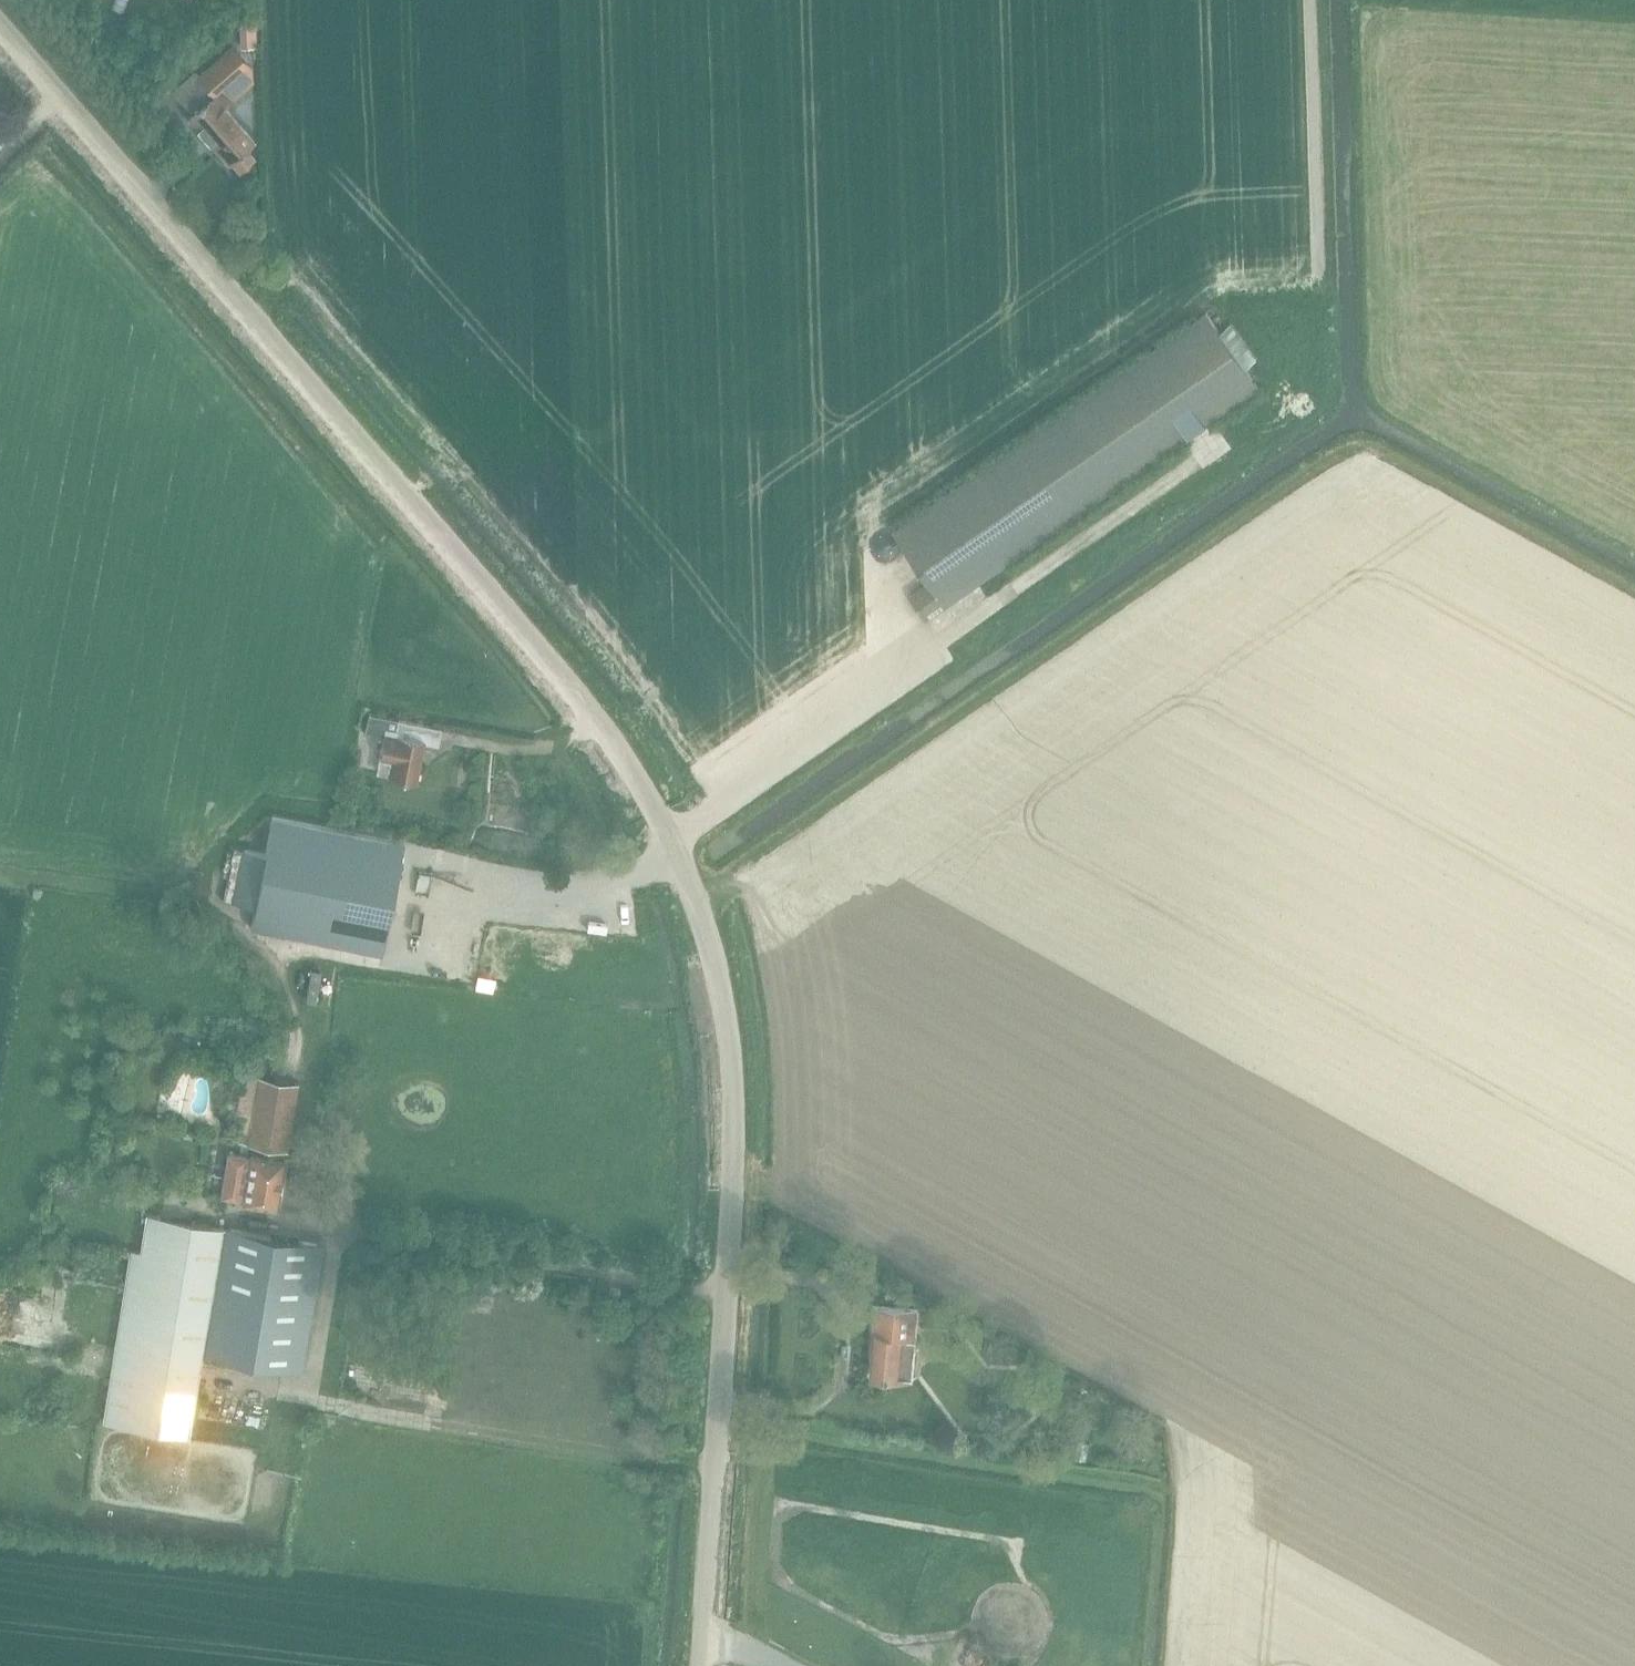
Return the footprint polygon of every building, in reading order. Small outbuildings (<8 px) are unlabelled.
[(225,83),(236,96),(252,83),(251,66),(233,45),(199,74),(215,92),(225,83)] [(232,160),(241,170),(254,158),(245,148),(254,140),(225,106),(232,100),(221,88),(189,116),(229,162),(232,160)] [(249,127),(259,117),(237,96),(227,106),(249,127)] [(910,595),(926,618),(1258,386),(1206,312),(893,530),(929,582),(910,595)] [(370,715),(383,719),(388,701),(375,698),(370,715)] [(424,741),(438,744),(442,727),(397,718),(395,728),(385,726),(379,756),(380,756),(377,771),(389,773),(389,775),(416,780),(424,741)] [(252,926),(382,952),(403,842),(273,817),(252,926)] [(231,1139),(286,1148),(297,1081),(242,1072),(231,1139)] [(221,1198),(276,1208),(284,1158),(229,1149),(221,1198)] [(200,1350),(301,1367),(322,1241),(147,1210),(141,1248),(130,1246),(103,1417),(187,1431),(200,1350)] [(873,1376),(911,1379),(917,1306),(873,1302),(870,1334),(876,1335),(873,1376)] [(853,1311),(842,1311),(843,1331),(854,1331),(853,1311)]
